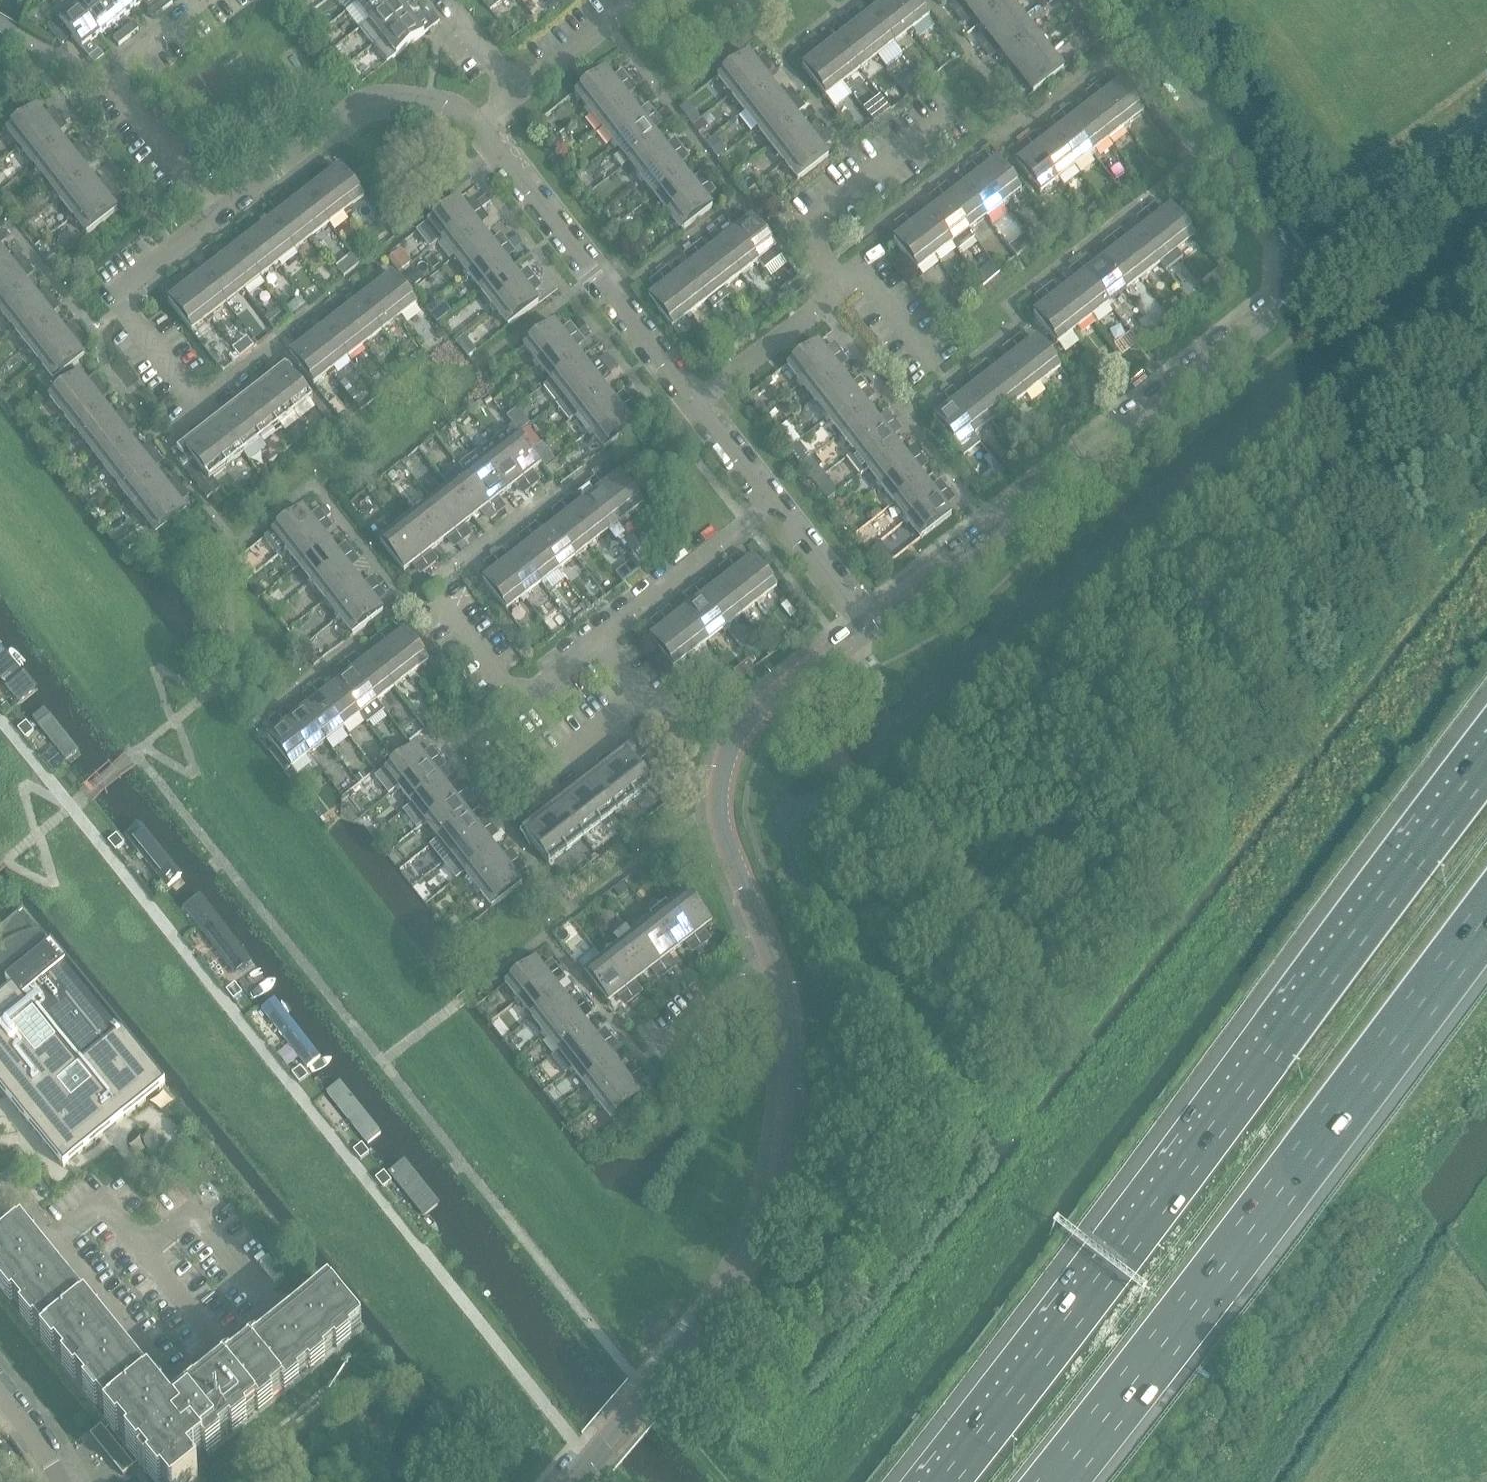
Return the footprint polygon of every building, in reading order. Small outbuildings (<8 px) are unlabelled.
[(78,9),(71,0),(70,0),(53,13),(58,20),(48,28),(62,46),(72,39),(81,51),(100,36),(78,9)] [(116,24),(98,0),(90,0),(78,9),(100,36),(116,24)] [(133,10),(125,0),(98,0),(116,24),(133,10)] [(146,0),(125,0),(133,10),(146,0)] [(158,6),(163,12),(172,5),(169,0),(166,0),(158,6)] [(397,1),(396,0),(364,0),(356,6),(368,22),(360,29),(360,30),(397,1)] [(504,0),(481,0),(490,11),(504,0)] [(557,3),(555,0),(552,0),(549,3),(553,9),(558,5),(557,3)] [(872,13),(896,44),(910,34),(911,36),(915,33),(914,33),(889,0),(878,0),(882,5),(872,13)] [(913,30),(915,33),(917,31),(915,29),(930,18),(916,0),(889,0),(913,30)] [(952,9),(957,16),(977,0),(961,0),(962,2),(952,9)] [(1010,2),(1009,0),(977,0),(957,16),(962,22),(972,15),(980,25),(1010,2)] [(373,46),(410,18),(397,1),(360,30),(373,46)] [(983,50),(1026,17),(1023,13),(1020,15),(1010,2),(980,25),(989,36),(978,44),(983,50)] [(553,9),(549,3),(544,7),(547,11),(548,13),(553,9)] [(158,6),(148,14),(153,20),(163,12),(158,6)] [(853,12),(847,17),(881,59),(887,68),(904,54),(896,44),(872,13),(861,22),(853,12)] [(439,23),(432,13),(425,18),(433,28),(439,23)] [(848,32),(838,40),(862,71),(876,60),(877,62),(881,59),(847,17),(841,22),(848,32)] [(1007,60),(1037,36),(1026,22),(1028,20),(1026,17),(983,50),(988,56),(998,48),(1007,60)] [(387,64),(424,35),(410,18),(373,46),(387,64)] [(123,33),(128,39),(139,31),(133,24),(123,33)] [(123,33),(114,40),(119,47),(128,39),(123,33)] [(1010,85),(1053,51),(1050,47),(1047,50),(1037,36),(1007,60),(1015,70),(1005,78),(1010,85)] [(818,39),(813,43),(846,86),(849,84),(847,82),(862,71),(838,40),(826,49),(818,39)] [(814,58),(803,67),(827,98),(841,87),(843,89),(846,86),(813,43),(806,49),(814,58)] [(1033,94),(1063,70),(1052,56),(1055,54),(1053,51),(1010,85),(1014,90),(1024,83),(1033,94)] [(90,58),(89,59),(94,66),(104,58),(99,52),(98,52),(90,58)] [(748,55),(718,78),(729,92),(727,94),(729,98),(772,64),(767,57),(756,66),(748,55)] [(745,113),(775,90),(766,79),(777,71),(772,64),(729,98),(731,101),(734,99),(745,113)] [(586,114),(629,80),(623,74),(614,81),(605,70),(575,94),(586,108),(583,110),(586,114)] [(909,81),(915,89),(924,83),(918,75),(909,81)] [(602,129),(633,105),(624,94),(633,86),(629,80),(586,114),(588,117),(591,115),(602,129)] [(1144,113),(1120,82),(1109,91),(1101,81),(1095,86),(1128,129),(1131,127),(1129,124),(1144,113)] [(907,83),(901,88),(907,95),(913,91),(907,83)] [(1125,131),(1128,129),(1095,86),(1088,91),(1096,102),(1086,110),(1109,140),(1123,129),(1125,131)] [(775,90),(745,113),(756,127),(753,129),(756,132),(799,99),(793,92),(783,100),(775,90)] [(799,99),(756,132),(758,135),(760,133),(771,147),(772,147),(801,124),(793,113),(803,105),(799,99)] [(613,148),(655,114),(650,108),(641,115),(633,105),(602,129),(612,143),(610,145),(613,148)] [(37,108),(7,132),(18,146),(15,148),(18,152),(61,118),(56,112),(46,120),(37,108)] [(1109,140),(1086,110),(1074,118),(1067,108),(1061,113),(1094,156),(1097,153),(1095,150),(1109,140)] [(1091,158),(1094,156),(1061,113),(1054,118),(1062,128),(1051,136),(1075,166),(1089,155),(1091,158)] [(655,114),(613,148),(615,151),(618,149),(621,154),(613,160),(620,169),(628,163),(659,139),(650,128),(660,120),(655,114)] [(34,167),(64,143),(56,132),(66,125),(61,118),(18,152),(20,155),(23,152),(34,167)] [(700,133),(708,127),(702,120),(694,126),(700,133)] [(772,147),(771,147),(782,161),(780,163),(782,166),(825,133),(820,126),(809,135),(801,124),(772,147)] [(825,133),(782,166),(785,169),(787,167),(798,181),(828,158),(819,147),(834,136),(829,130),(825,133)] [(1075,166),(1051,136),(1040,145),(1032,134),(1026,139),(1060,182),(1064,188),(1080,175),(1074,167),(1075,166)] [(716,136),(707,142),(718,157),(726,150),(716,136)] [(639,182),(682,148),(677,142),(667,149),(659,139),(628,163),(639,177),(637,179),(639,182)] [(1057,184),(1060,182),(1026,139),(1020,144),(1028,154),(1017,163),(1040,193),(1055,182),(1057,184)] [(64,143),(34,167),(45,180),(42,182),(45,186),(45,185),(88,152),(83,146),(73,154),(64,143)] [(655,197),(686,173),(677,162),(687,154),(682,148),(639,182),(642,185),(644,183),(655,197)] [(45,185),(45,186),(47,189),(50,187),(61,201),(91,177),(83,167),(93,159),(88,152),(45,185)] [(1007,202),(1022,190),(998,160),(986,168),(979,159),(973,163),(1005,206),(1008,204),(1007,202)] [(1002,209),(1005,206),(973,163),(966,169),(973,178),(963,187),(986,217),(1001,206),(1002,209)] [(322,167),(315,172),(348,214),(352,211),(350,209),(365,198),(350,178),(341,167),(329,175),(322,167)] [(346,216),(348,214),(315,172),(309,177),(317,186),(305,195),(329,226),(344,214),(346,216)] [(666,216),(709,183),(703,176),(694,183),(686,173),(655,197),(666,211),(663,213),(666,216)] [(91,177),(61,201),(71,214),(68,216),(71,220),(114,186),(109,180),(99,188),(91,177)] [(704,196),(713,189),(709,183),(666,216),(668,219),(670,217),(682,232),(713,208),(704,196)] [(986,217),(963,187),(952,195),(945,185),(938,190),(971,233),(974,230),(973,228),(986,217)] [(109,200),(119,193),(114,186),(71,220),(73,223),(76,221),(88,236),(118,212),(109,200)] [(939,205),(928,213),(952,244),(958,252),(975,238),(971,233),(938,190),(932,195),(939,205)] [(288,193),(281,199),(314,241),(318,238),(316,236),(329,226),(305,195),(295,202),(288,193)] [(283,212),(271,221),(295,252),(311,240),(312,242),(314,241),(281,199),(275,203),(283,212)] [(428,224),(416,233),(430,251),(439,244),(482,210),(477,204),(467,212),(458,200),(428,224)] [(1195,239),(1171,207),(1160,215),(1152,206),(1145,211),(1179,255),(1183,252),(1181,250),(1195,239)] [(455,259),(485,235),(477,224),(487,217),(482,210),(439,244),(442,247),(445,245),(455,259)] [(952,244),(928,213),(918,221),(911,211),(904,217),(936,260),(940,257),(938,255),(952,244)] [(1147,226),(1136,234),(1161,266),(1165,272),(1183,258),(1179,255),(1145,211),(1140,216),(1147,226)] [(733,217),(727,222),(760,265),(765,270),(782,256),(776,248),(752,218),(751,219),(740,227),(733,217)] [(934,262),(936,260),(904,217),(898,221),(905,231),(893,240),(917,271),(932,259),(934,262)] [(254,220),(247,225),(280,267),(283,265),(282,263),(295,252),(271,221),(261,229),(254,220)] [(757,268),(760,265),(727,222),(720,227),(728,237),(717,245),(741,276),(755,265),(757,268)] [(248,240),(237,248),(261,279),(276,267),(277,270),(280,267),(247,225),(241,230),(248,240)] [(712,226),(706,231),(710,235),(716,231),(712,226)] [(1161,266),(1136,234),(1125,243),(1118,233),(1111,238),(1145,281),(1149,279),(1147,276),(1161,266)] [(466,278),(508,245),(503,238),(494,246),(485,235),(455,259),(466,273),(463,275),(466,278)] [(1027,237),(1018,243),(1025,252),(1033,245),(1032,243),(1027,237)] [(370,242),(375,248),(380,244),(375,238),(370,242)] [(1142,283),(1145,281),(1111,238),(1106,242),(1113,252),(1102,261),(1126,292),(1140,281),(1142,283)] [(741,276),(717,245),(706,254),(699,244),(693,249),(726,291),(729,289),(727,287),(741,276)] [(466,278),(460,282),(473,300),(482,293),(512,269),(504,259),(514,251),(508,245),(466,278)] [(219,247),(213,252),(246,294),(249,292),(247,290),(261,279),(237,248),(226,256),(219,247)] [(730,297),(726,291),(693,249),(686,254),(694,264),(683,272),(707,302),(713,310),(730,297)] [(213,266),(203,274),(227,305),(241,294),(243,296),(246,294),(213,252),(206,257),(213,266)] [(0,258),(0,285),(27,264),(22,258),(13,265),(4,254),(0,258)] [(1126,292),(1102,261),(1092,269),(1084,259),(1077,264),(1111,308),(1115,305),(1113,303),(1126,292)] [(1000,272),(998,270),(992,262),(984,268),(992,279),(999,273),(1000,272)] [(343,263),(336,268),(343,277),(350,271),(343,263)] [(0,285),(0,312),(1,312),(31,288),(23,278),(33,270),(27,264),(0,285)] [(1109,310),(1111,308),(1077,264),(1071,269),(1079,279),(1068,288),(1092,319),(1107,307),(1109,310)] [(492,312),(535,279),(530,272),(520,280),(512,269),(482,293),(493,307),(490,309),(492,312)] [(421,280),(413,270),(403,278),(411,288),(421,280)] [(707,302),(683,272),(672,281),(665,271),(659,276),(692,318),(695,316),(693,313),(707,302)] [(227,305),(203,274),(192,283),(185,274),(179,278),(212,321),(215,318),(213,316),(227,305)] [(374,274),(368,280),(402,322),(405,320),(403,317),(417,306),(394,275),(382,285),(374,274)] [(689,320),(692,318),(659,276),(652,281),(660,290),(649,299),(673,330),(687,318),(689,320)] [(179,293),(168,301),(192,332),(207,321),(209,323),(212,321),(179,278),(172,284),(179,293)] [(370,295),(359,303),(383,333),(397,322),(399,324),(402,322),(368,280),(368,279),(362,284),(370,295)] [(535,279),(492,312),(495,316),(497,313),(509,328),(539,304),(530,293),(540,285),(535,279)] [(1092,319),(1068,288),(1058,296),(1050,286),(1043,291),(1077,335),(1081,332),(1079,329),(1092,319)] [(31,288),(1,312),(12,327),(10,328),(12,331),(54,298),(49,292),(40,299),(31,288)] [(1075,337),(1077,335),(1043,291),(1037,296),(1045,305),(1033,315),(1058,346),(1073,334),(1075,337)] [(947,310),(955,303),(949,294),(940,301),(947,310)] [(777,299),(782,306),(789,301),(784,295),(777,299)] [(54,298),(12,331),(15,335),(17,333),(27,346),(57,322),(49,312),(60,304),(54,298)] [(299,298),(286,309),(292,316),(305,306),(299,298)] [(433,304),(425,309),(432,318),(437,324),(451,313),(440,298),(433,304)] [(340,302),(334,306),(367,349),(370,346),(369,344),(383,333),(359,303),(347,312),(340,302)] [(335,322),(325,329),(325,330),(348,359),(362,348),(364,351),(367,349),(334,306),(327,312),(335,322)] [(279,307),(265,318),(275,331),(289,320),(279,307)] [(57,322),(27,346),(38,360),(36,362),(38,365),(81,332),(76,326),(66,334),(65,332),(57,322)] [(535,366),(578,333),(573,327),(564,335),(554,323),(524,347),(535,362),(533,364),(535,366)] [(306,328),(300,333),(333,375),(336,373),(334,370),(348,359),(325,330),(325,329),(314,338),(306,328)] [(441,341),(447,337),(441,329),(435,334),(441,341)] [(81,332),(38,365),(41,368),(44,366),(55,381),(58,384),(76,371),(77,370),(74,366),(85,357),(76,346),(86,339),(81,332)] [(301,348),(290,357),(313,387),(329,374),(331,377),(333,375),(300,333),(293,338),(301,348)] [(551,381),(581,358),(574,348),(583,340),(578,333),(535,366),(538,370),(540,368),(551,381)] [(458,341),(455,343),(467,359),(470,357),(476,352),(464,337),(458,341)] [(1047,380),(1061,369),(1038,339),(1026,348),(1018,338),(1012,342),(1046,386),(1049,383),(1047,380)] [(1043,388),(1046,386),(1012,342),(1005,348),(1013,358),(1003,366),(1026,396),(1041,385),(1043,388)] [(798,386),(841,353),(836,347),(826,354),(817,343),(787,366),(799,381),(796,383),(798,386)] [(815,401),(844,378),(836,367),(846,359),(841,353),(798,386),(801,390),(804,387),(815,401)] [(556,405),(604,367),(600,362),(590,369),(581,358),(551,381),(543,388),(556,405)] [(1026,396),(1003,366),(992,374),(984,364),(978,369),(1011,412),(1015,409),(1013,407),(1026,396)] [(311,403),(313,402),(285,367),(273,377),(269,371),(256,381),(260,387),(250,395),(277,429),(310,402),(311,403)] [(570,422),(577,416),(608,392),(600,382),(610,374),(604,367),(556,405),(570,422)] [(1009,414),(1011,412),(978,369),(971,374),(979,385),(969,393),(992,423),(1007,411),(1009,414)] [(61,389),(50,397),(61,412),(58,414),(61,417),(103,384),(99,378),(89,385),(80,374),(77,370),(76,371),(58,384),(61,389)] [(825,421),(868,387),(862,380),(852,388),(844,378),(815,401),(825,415),(823,418),(825,421)] [(345,382),(341,385),(350,396),(354,393),(345,382)] [(103,384),(61,417),(63,420),(66,418),(77,432),(106,409),(107,409),(99,398),(109,391),(103,384)] [(841,435),(871,412),(862,401),(872,393),(868,387),(825,421),(827,424),(830,421),(841,435)] [(992,423),(969,393),(958,401),(949,391),(943,395),(977,439),(981,436),(979,433),(992,423)] [(588,435),(631,401),(627,396),(617,403),(608,392),(577,416),(589,430),(586,432),(588,435)] [(42,395),(35,401),(40,406),(47,400),(42,395)] [(243,454),(277,429),(250,395),(239,403),(234,397),(221,407),(226,413),(216,421),(243,454)] [(975,440),(977,439),(943,395),(937,401),(945,411),(934,420),(957,450),(973,437),(975,440)] [(604,451),(635,427),(627,416),(637,409),(631,401),(588,435),(591,438),(593,436),(604,451)] [(358,414),(361,412),(356,405),(349,410),(355,417),(358,414)] [(777,415),(772,407),(765,413),(770,420),(777,415)] [(106,409),(77,432),(88,447),(85,449),(87,452),(129,417),(125,412),(115,420),(107,409),(106,409)] [(518,409),(507,418),(519,434),(530,425),(518,409)] [(852,455),(894,422),(889,415),(879,423),(871,412),(841,435),(852,449),(849,451),(852,455)] [(129,417),(87,452),(90,455),(93,453),(103,466),(133,443),(126,433),(135,425),(129,417)] [(211,480),(243,454),(216,421),(205,430),(200,424),(187,434),(192,440),(172,456),(207,501),(220,491),(211,480)] [(860,476),(868,470),(898,446),(889,435),(899,428),(894,422),(852,455),(846,459),(860,476)] [(512,428),(495,442),(529,486),(532,490),(538,485),(530,475),(542,466),(531,452),(512,428)] [(495,442),(478,455),(484,463),(497,481),(507,493),(517,485),(525,495),(532,490),(529,486),(495,442)] [(114,486),(156,452),(152,447),(142,454),(133,443),(103,466),(114,481),(111,482),(114,486)] [(790,449),(788,450),(801,467),(802,465),(811,459),(798,443),(790,449)] [(878,489),(921,456),(916,449),(906,457),(898,446),(868,470),(879,484),(876,486),(878,489)] [(156,452),(114,486),(116,489),(119,487),(130,501),(159,477),(152,467),(161,459),(156,452)] [(801,467),(800,468),(805,475),(816,466),(818,469),(822,466),(814,456),(811,459),(801,467)] [(894,504),(924,481),(916,470),(926,462),(921,456),(878,489),(881,492),(884,490),(894,504)] [(992,473),(981,481),(986,487),(1004,474),(993,459),(985,465),(992,473)] [(638,477),(649,468),(642,460),(631,468),(638,477)] [(484,463),(466,476),(498,516),(504,511),(496,502),(507,493),(497,481),(484,463)] [(816,466),(805,475),(813,485),(814,484),(821,479),(824,476),(818,469),(816,466)] [(491,521),(498,516),(466,476),(460,468),(443,481),(449,489),(473,520),(483,512),(491,521)] [(387,476),(392,482),(398,477),(394,471),(387,476)] [(644,505),(621,475),(609,483),(601,473),(595,478),(629,521),(632,519),(629,517),(644,505)] [(814,484),(820,493),(830,485),(824,476),(821,479),(814,484)] [(140,520),(182,486),(178,481),(168,488),(159,477),(130,501),(140,515),(138,517),(140,520)] [(626,524),(629,521),(595,478),(589,483),(597,493),(586,502),(610,532),(624,521),(626,524)] [(905,523),(948,490),(943,484),(933,492),(924,481),(894,504),(905,518),(903,520),(905,523)] [(178,501),(187,493),(182,486),(140,520),(142,523),(145,521),(156,536),(187,512),(178,501)] [(461,529),(473,520),(449,489),(435,500),(433,498),(430,500),(460,539),(463,543),(469,538),(461,529)] [(921,539),(951,515),(942,504),(952,496),(948,490),(905,523),(908,526),(910,524),(921,539)] [(463,543),(460,539),(430,500),(427,503),(428,505),(415,516),(433,539),(438,546),(449,538),(456,548),(463,543)] [(610,532),(586,502),(575,510),(567,500),(561,505),(588,539),(595,548),(598,546),(596,543),(610,532)] [(595,548),(588,539),(561,505),(555,510),(563,520),(552,528),(576,559),(589,548),(591,551),(595,548)] [(271,534),(265,539),(279,556),(283,553),(326,520),(321,513),(311,521),(302,510),(271,534)] [(438,546),(433,539),(415,516),(401,527),(399,524),(396,527),(406,539),(429,569),(435,565),(427,555),(438,546)] [(329,544),(325,539),(321,534),(331,526),(326,520),(283,553),(286,556),(288,554),(299,568),(329,544)] [(429,569),(406,539),(396,527),(393,529),(394,531),(380,543),(404,573),(414,564),(422,574),(429,569)] [(576,559),(552,528),(541,537),(533,527),(527,531),(533,539),(561,575),(563,572),(561,570),(576,559)] [(561,575),(533,539),(527,531),(521,536),(528,547),(518,555),(541,585),(556,574),(558,577),(561,575)] [(310,587),(352,554),(347,547),(338,555),(329,544),(299,568),(310,582),(308,584),(310,587)] [(541,585),(518,555),(507,563),(499,553),(493,558),(526,601),(529,599),(527,596),(541,585)] [(325,602),(356,578),(348,568),(357,560),(352,554),(310,587),(312,589),(314,588),(325,602)] [(778,589),(754,558),(742,567),(735,557),(729,562),(762,605),(766,603),(763,600),(778,589)] [(523,604),(526,601),(493,558),(487,563),(495,573),(483,582),(507,612),(521,601),(523,604)] [(759,608),(762,605),(729,562),(722,568),(729,577),(719,585),(743,616),(757,605),(759,608)] [(337,621),(379,588),(374,581),(364,589),(356,578),(325,602),(336,616),(334,618),(337,621)] [(743,616),(719,585),(708,594),(701,584),(695,589),(728,632),(731,630),(729,627),(743,616)] [(352,637),(383,613),(374,602),(384,594),(379,588),(337,621),(339,624),(341,622),(352,637)] [(728,633),(728,632),(695,589),(688,594),(696,604),(685,612),(709,643),(723,632),(728,639),(731,637),(728,633)] [(709,643),(685,612),(674,621),(667,611),(661,616),(694,659),(697,656),(695,654),(709,643)] [(691,661),(694,659),(661,616),(654,621),(662,630),(651,639),(674,670),(689,658),(691,661)] [(429,663),(405,632),(394,641),(386,630),(380,635),(413,679),(418,685),(421,682),(414,674),(429,663)] [(418,685),(413,679),(380,635),(373,640),(382,651),(371,659),(394,690),(408,679),(414,687),(418,685)] [(0,648),(0,675),(23,702),(36,692),(0,648)] [(394,690),(371,659),(360,667),(352,657),(345,662),(379,705),(382,703),(380,701),(394,690)] [(347,677),(336,685),(360,716),(368,726),(385,713),(379,705),(345,662),(339,667),(347,677)] [(740,681),(755,669),(749,662),(734,674),(740,681)] [(360,716),(336,685),(326,694),(318,683),(311,688),(345,732),(348,729),(346,727),(360,716)] [(341,734),(345,732),(311,688),(305,693),(313,703),(302,712),(325,742),(339,732),(341,734)] [(6,706),(2,710),(6,715),(11,712),(6,706)] [(80,751),(45,710),(36,718),(71,759),(80,751)] [(325,742),(302,712),(291,720),(284,710),(277,715),(310,758),(313,756),(311,753),(325,742)] [(307,761),(310,758),(277,715),(271,720),(278,730),(267,739),(277,752),(271,756),(284,773),(290,768),(291,769),(305,758),(307,761)] [(26,721),(17,728),(25,738),(34,731),(26,721)] [(602,770),(590,779),(619,816),(622,813),(620,810),(652,786),(660,797),(670,789),(635,743),(614,759),(610,754),(597,764),(602,770)] [(385,772),(376,779),(390,796),(397,791),(439,758),(434,751),(424,759),(415,748),(385,772)] [(412,806),(442,783),(434,772),(444,764),(439,758),(397,791),(399,794),(401,792),(412,806)] [(362,772),(354,779),(355,781),(358,784),(366,778),(364,774),(362,772)] [(616,818),(618,816),(589,779),(580,786),(576,781),(563,790),(568,796),(557,805),(584,839),(614,815),(616,818)] [(412,806),(404,813),(417,830),(423,825),(465,792),(461,786),(451,793),(442,783),(412,806)] [(438,840),(469,817),(460,806),(470,798),(465,792),(423,825),(425,828),(427,826),(438,840)] [(533,823),(522,832),(551,869),(555,866),(553,863),(584,839),(557,805),(546,813),(542,807),(529,818),(533,823)] [(438,840),(430,847),(443,864),(492,826),(487,820),(477,828),(469,817),(438,840)] [(625,824),(617,830),(624,839),(632,832),(625,824)] [(181,878),(139,826),(124,838),(166,890),(181,878)] [(492,826),(443,864),(457,881),(465,874),(496,851),(487,840),(497,832),(492,826)] [(116,835),(108,842),(115,852),(124,845),(116,835)] [(476,893),(519,860),(514,854),(504,861),(496,851),(465,874),(476,888),(473,890),(476,893)] [(514,874),(524,866),(519,860),(476,893),(478,896),(480,894),(492,909),(523,885),(514,874)] [(628,890),(622,884),(613,891),(618,898),(628,890)] [(201,892),(180,908),(245,993),(266,977),(201,892)] [(700,933),(712,924),(687,893),(673,905),(671,903),(668,905),(701,948),(708,943),(700,933)] [(605,908),(612,903),(605,895),(599,900),(605,908)] [(665,902),(649,915),(653,920),(677,951),(687,943),(695,953),(701,948),(668,905),(665,902)] [(60,1168),(162,1086),(64,964),(60,967),(43,945),(46,942),(40,934),(33,935),(18,917),(0,931),(0,1093),(60,1168)] [(666,960),(677,951),(653,920),(639,931),(637,929),(634,931),(667,974),(673,970),(666,960)] [(562,930),(554,936),(561,945),(569,938),(562,930)] [(661,979),(667,974),(634,931),(631,934),(633,936),(618,947),(643,978),(653,970),(661,979)] [(632,986),(643,978),(618,947),(605,958),(603,955),(600,958),(633,1001),(639,996),(632,986)] [(594,951),(576,965),(608,1005),(619,996),(627,1006),(633,1001),(600,958),(594,951)] [(516,1004),(559,971),(554,965),(544,972),(535,961),(504,984),(516,999),(514,1001),(516,1004)] [(531,1019),(562,996),(554,985),(564,977),(559,971),(516,1004),(519,1007),(521,1005),(531,1019)] [(234,984),(225,991),(233,1001),(242,994),(234,984)] [(542,1038),(585,1005),(581,999),(570,1007),(562,996),(531,1019),(542,1033),(540,1035),(542,1038)] [(322,1059),(275,999),(260,1011),(307,1071),(322,1059)] [(558,1053),(588,1030),(580,1019),(590,1011),(585,1005),(542,1038),(545,1041),(547,1039),(558,1053)] [(569,1072),(612,1039),(607,1033),(597,1041),(588,1030),(558,1053),(569,1068),(567,1069),(569,1072)] [(585,1087),(615,1064),(607,1053),(617,1045),(612,1039),(569,1072),(572,1076),(574,1074),(585,1087)] [(596,1106),(639,1073),(634,1066),(623,1074),(615,1064),(585,1087),(595,1101),(593,1103),(596,1106)] [(301,1067),(292,1074),(299,1084),(308,1077),(301,1067)] [(633,1087),(643,1079),(639,1073),(596,1106),(598,1109),(600,1108),(611,1122),(642,1098),(633,1087)] [(340,1081),(325,1094),(368,1147),(383,1134),(340,1081)] [(187,1138),(174,1148),(182,1158),(195,1148),(187,1138)] [(361,1144),(352,1151),(360,1161),(369,1154),(361,1144)] [(404,1162),(388,1174),(424,1222),(440,1210),(404,1162)] [(383,1172),(374,1179),(382,1189),(391,1182),(383,1172)] [(0,1248),(0,1296),(89,1406),(101,1420),(102,1421),(109,1430),(106,1432),(102,1428),(91,1437),(92,1438),(95,1435),(127,1474),(123,1476),(124,1478),(135,1468),(143,1462),(147,1467),(159,1481),(197,1481),(199,1481),(189,1469),(204,1456),(208,1460),(344,1350),(365,1333),(329,1287),(320,1294),(193,1398),(184,1404),(171,1415),(161,1403),(148,1388),(36,1250),(21,1231),(0,1248)]
